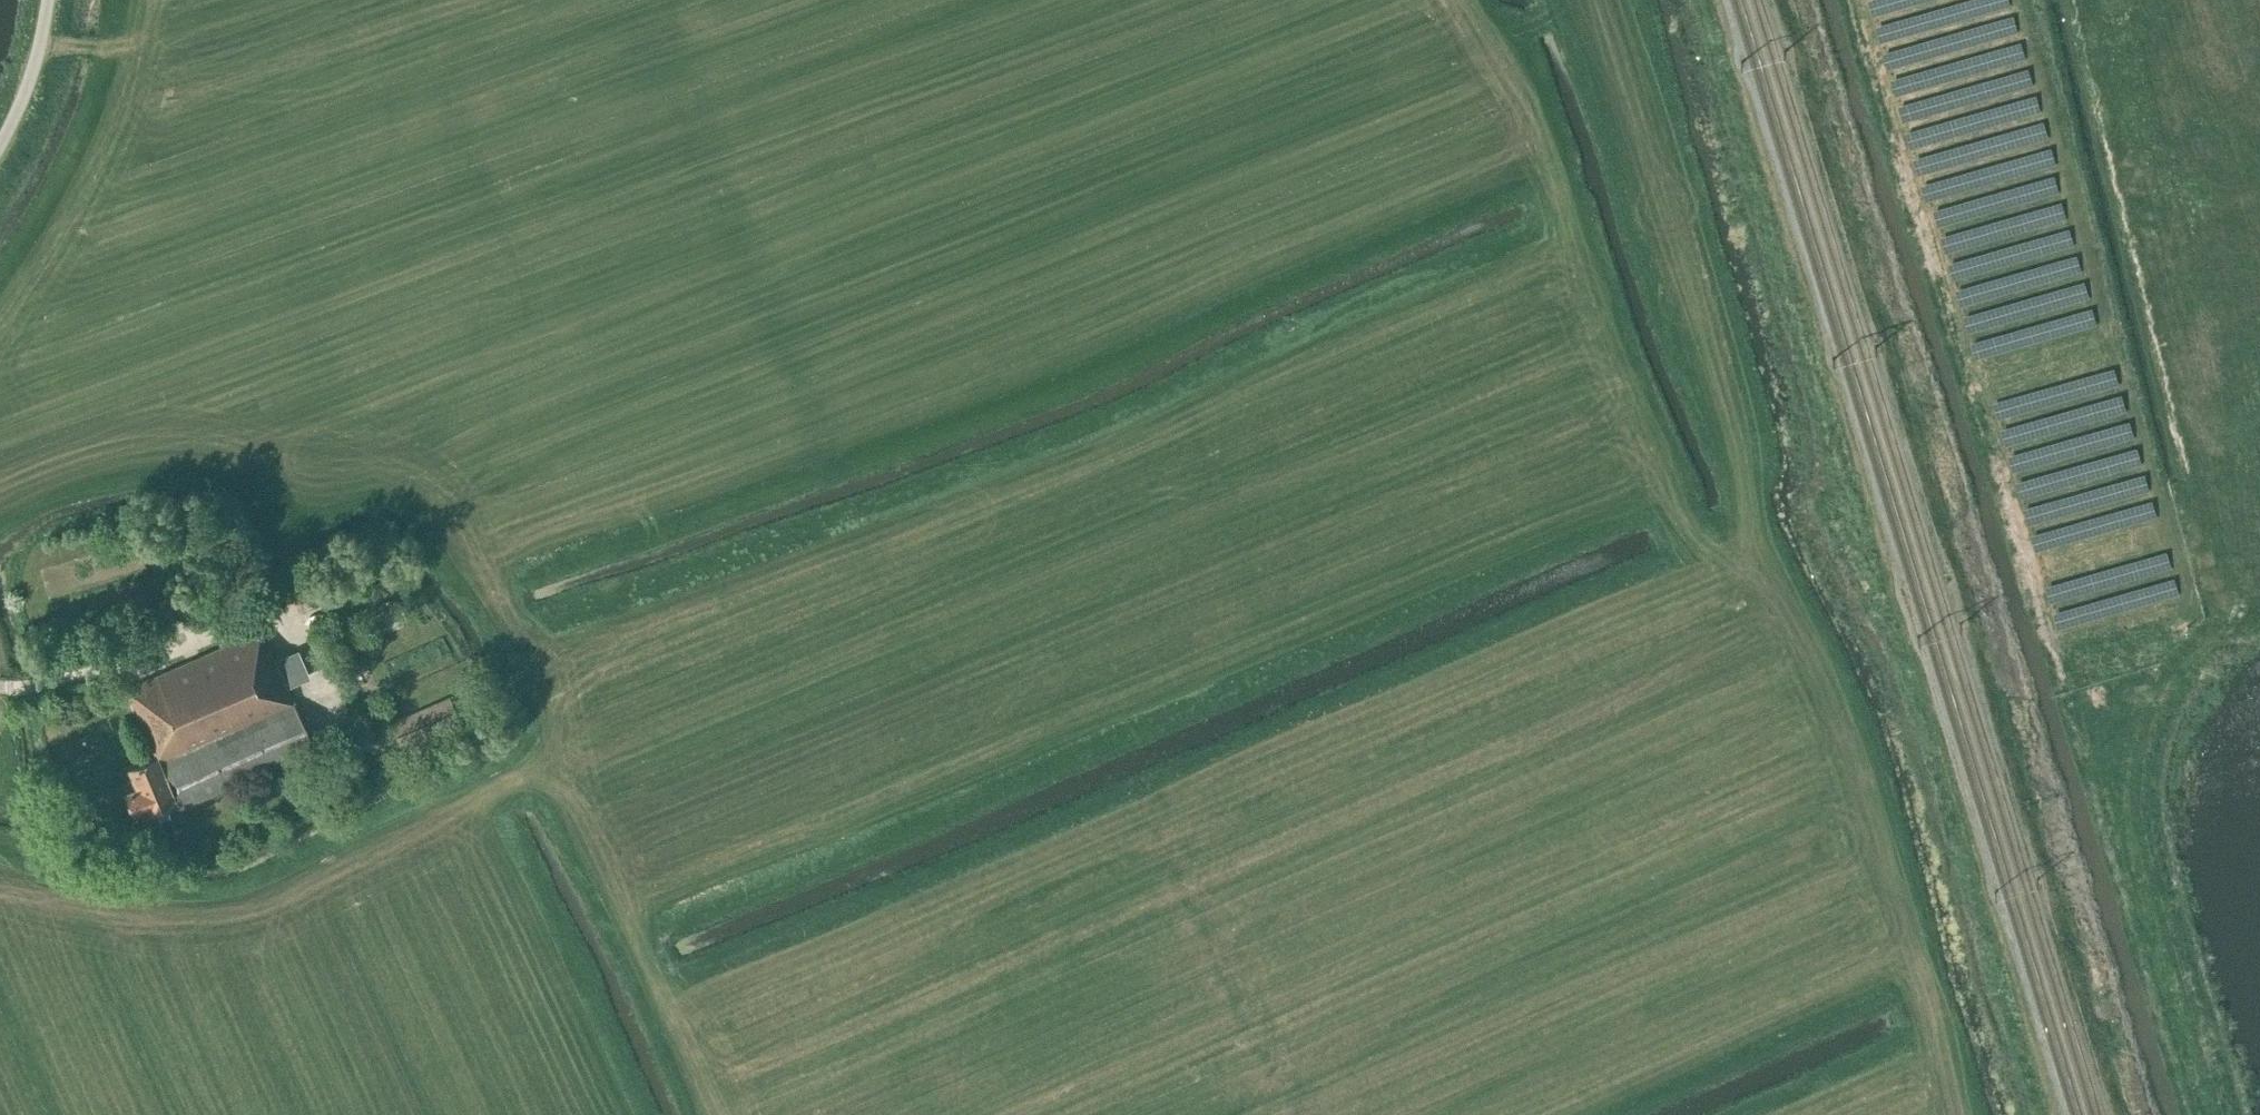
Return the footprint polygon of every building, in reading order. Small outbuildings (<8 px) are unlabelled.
[(284,608),(310,599),(317,597),(309,573),(276,585),(284,608)] [(265,652),(256,632),(128,687),(156,756),(128,767),(136,787),(123,792),(131,813),(144,808),(146,813),(173,801),(176,808),(312,750),(270,650),(265,652)] [(390,723),(404,755),(463,730),(448,698),(390,723)]
